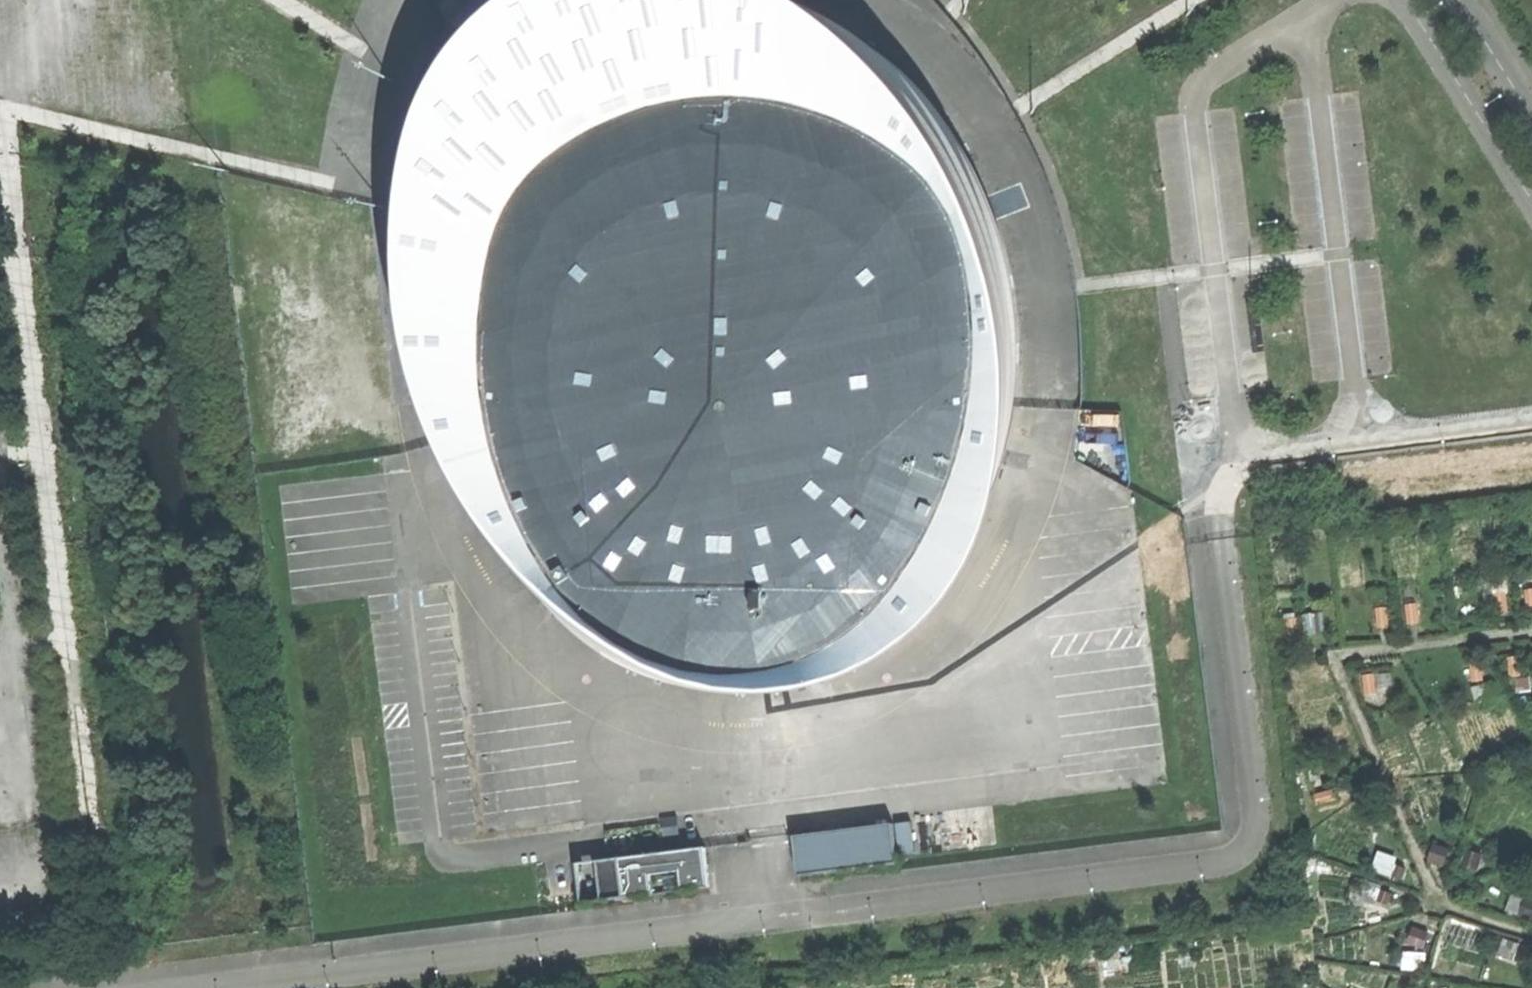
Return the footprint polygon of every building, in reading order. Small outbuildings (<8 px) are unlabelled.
[(658,28),(606,54),(568,86),(538,123),(510,167),(492,204),(478,244),(468,291),(462,344),(466,400),(472,432),(476,453),(492,503),(518,554),(545,595),(568,621),(594,643),(634,667),(663,680),(689,687),(724,691),(775,690),(812,682),(856,662),(898,636),(932,603),(950,578),(976,535),(997,492),(1010,451),(1020,404),(1022,353),(1020,311),(1014,268),(1000,217),(982,177),(957,133),(926,92),(891,60),(849,36),(800,19),(758,13),(705,16),(658,28)] [(800,836),(804,875),(904,864),(903,854),(902,843),(900,825),(800,836)] [(582,865),(587,905),(659,895),(657,876),(686,872),(688,891),(715,887),(710,848),(582,865)]
